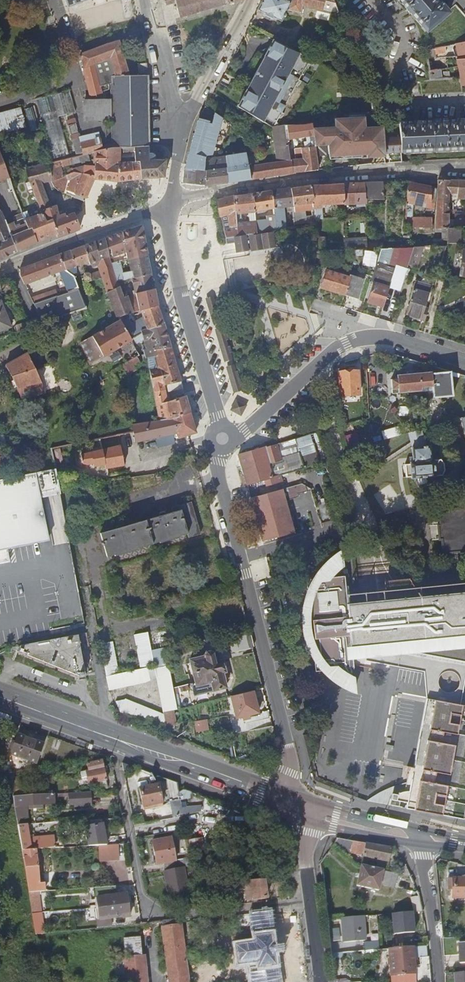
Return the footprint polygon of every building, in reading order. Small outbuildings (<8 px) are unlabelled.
[(166,6),(176,3),(181,18),(240,0),(165,0),(166,6)] [(289,3),(283,0),(262,0),(257,10),(280,22),(288,9),(298,13),(302,6),(339,14),(336,3),(325,1),(325,0),(290,0),(289,3)] [(427,33),(450,14),(438,0),(400,0),(427,33)] [(262,60),(236,109),(262,123),(270,107),(268,106),(271,100),(277,104),(292,75),(285,72),(288,66),(291,67),(294,60),(295,61),(299,53),(273,39),(262,60)] [(92,97),(103,93),(102,87),(113,84),(113,77),(116,76),(129,76),(120,42),(103,47),(81,55),(92,97)] [(456,45),(458,57),(464,57),(464,58),(459,59),(461,78),(463,87),(464,87),(464,43),(456,45)] [(438,60),(441,71),(452,69),(451,65),(446,66),(446,59),(438,60)] [(347,78),(366,88),(359,68),(347,78)] [(443,81),(441,71),(432,73),(433,82),(443,81)] [(141,76),(129,76),(116,76),(113,77),(113,84),(113,102),(85,102),(85,120),(113,120),(114,149),(123,148),(132,148),(149,145),(148,76),(141,76)] [(461,78),(443,81),(433,82),(421,83),(422,95),(462,93),(462,87),(463,87),(461,78)] [(51,97),(37,101),(53,159),(70,154),(60,118),(76,113),(71,92),(54,96),(51,97)] [(33,106),(25,108),(31,131),(39,129),(33,106)] [(0,114),(0,135),(27,128),(22,108),(0,114)] [(184,170),(201,173),(204,160),(206,160),(207,157),(212,156),(220,122),(221,122),(222,119),(205,108),(198,118),(197,122),(196,122),(184,170)] [(335,129),(314,131),(314,138),(315,149),(328,148),(328,158),(339,157),(339,159),(401,154),(400,139),(383,140),(382,129),(365,130),(364,120),(334,122),(335,129)] [(401,154),(464,150),(464,120),(399,124),(399,126),(401,154)] [(77,124),(70,126),(78,156),(81,155),(85,154),(81,139),(77,124)] [(288,141),(314,138),(314,131),(313,126),(286,128),(288,141)] [(292,175),(291,166),(288,141),(286,128),(273,130),(277,164),(250,168),(252,181),(276,178),(292,175)] [(85,154),(88,153),(97,152),(105,150),(101,133),(81,139),(85,154)] [(121,164),(118,183),(141,180),(166,178),(166,161),(150,161),(149,145),(132,148),(123,148),(122,155),(137,154),(137,163),(121,164)] [(70,175),(69,175),(74,181),(70,192),(84,197),(87,198),(95,179),(118,183),(121,164),(122,155),(123,148),(114,149),(111,149),(105,150),(97,152),(96,164),(98,164),(98,167),(86,167),(86,170),(84,175),(77,174),(70,175)] [(12,179),(0,149),(0,184),(12,179)] [(303,164),(300,165),(301,174),(318,172),(315,149),(301,150),(303,164)] [(122,155),(121,164),(137,163),(137,154),(122,155)] [(78,156),(64,159),(65,163),(71,164),(82,162),(81,155),(78,156)] [(224,157),(229,185),(230,184),(230,185),(252,181),(250,168),(247,155),(230,158),(230,156),(224,157)] [(201,173),(203,187),(229,185),(224,157),(206,160),(204,160),(201,173)] [(57,179),(65,177),(61,160),(52,162),(57,179)] [(52,162),(27,168),(30,179),(32,188),(36,200),(42,214),(44,213),(47,221),(51,219),(57,236),(59,238),(81,230),(76,217),(75,213),(74,211),(67,214),(65,211),(60,213),(57,204),(52,206),(43,182),(49,179),(52,186),(58,191),(64,194),(70,180),(74,181),(69,175),(65,177),(57,179),(52,162)] [(301,174),(300,165),(291,166),(292,175),(301,174)] [(76,169),(77,174),(84,175),(86,170),(86,167),(76,169)] [(201,173),(184,170),(183,185),(203,187),(201,173)] [(447,223),(450,195),(454,195),(453,200),(464,201),(464,182),(440,183),(439,191),(435,230),(446,230),(447,228),(447,223)] [(368,184),(368,202),(384,201),(383,184),(383,183),(368,184)] [(405,219),(412,219),(414,206),(423,207),(424,202),(433,203),(435,190),(410,183),(405,219)] [(346,206),(368,205),(368,202),(368,184),(346,185),(346,206)] [(321,206),(346,206),(346,185),(313,187),(315,211),(321,210),(321,206)] [(305,212),(315,211),(313,187),(293,190),(295,208),(297,228),(307,226),(305,212)] [(278,231),(287,229),(285,210),(295,208),(293,190),(272,193),(278,231)] [(253,196),(255,213),(266,212),(267,223),(256,225),(257,235),(272,232),(273,232),(278,231),(272,193),(253,196)] [(256,225),(255,222),(242,224),(241,215),(255,213),(253,196),(235,198),(238,238),(247,236),(257,235),(256,225)] [(220,214),(221,218),(227,217),(230,229),(224,230),(227,240),(238,238),(235,198),(217,203),(220,214)] [(11,233),(8,226),(0,207),(0,238),(11,233)] [(453,223),(453,228),(457,228),(464,228),(464,216),(458,216),(458,211),(454,210),(453,223)] [(242,224),(255,222),(256,225),(267,223),(266,212),(255,213),(241,215),(242,224)] [(31,220),(25,222),(27,227),(31,226),(38,244),(57,236),(51,219),(47,221),(44,213),(42,214),(31,220)] [(11,233),(18,254),(38,244),(31,226),(27,227),(25,222),(23,216),(22,215),(15,218),(16,223),(8,226),(11,233)] [(432,220),(412,219),(405,219),(404,229),(432,229),(432,220)] [(122,262),(147,253),(141,226),(105,239),(114,266),(122,262)] [(257,235),(247,236),(249,250),(250,251),(275,247),(273,232),(257,235)] [(3,260),(18,254),(11,233),(0,238),(0,253),(3,260)] [(245,251),(249,250),(247,236),(238,238),(227,240),(227,243),(234,242),(236,252),(245,251)] [(84,246),(85,266),(88,265),(89,268),(90,268),(90,269),(93,269),(95,276),(90,278),(89,274),(86,274),(86,280),(86,282),(106,283),(118,278),(117,277),(114,266),(105,239),(84,246)] [(367,250),(368,242),(346,243),(347,252),(354,252),(367,250)] [(71,266),(70,251),(58,256),(67,281),(76,278),(73,276),(74,275),(77,274),(71,266)] [(327,253),(326,261),(354,258),(354,252),(347,252),(327,253)] [(133,272),(125,275),(117,277),(118,278),(119,283),(125,281),(134,278),(151,273),(147,253),(122,262),(124,269),(131,267),(133,272)] [(325,268),(326,261),(327,253),(315,254),(315,268),(325,268)] [(67,293),(34,303),(44,323),(88,309),(76,278),(67,281),(58,256),(21,269),(20,276),(25,285),(59,273),(67,293)] [(117,277),(125,275),(133,272),(131,267),(124,269),(122,262),(114,266),(117,277)] [(383,308),(388,289),(394,269),(377,263),(372,277),(371,283),(373,284),(367,303),(383,308)] [(404,272),(394,269),(388,289),(399,293),(404,272)] [(134,278),(138,294),(154,290),(151,273),(134,278)] [(322,290),(344,296),(350,277),(349,277),(348,279),(343,278),(343,275),(337,274),(337,276),(326,274),(322,290)] [(13,288),(12,279),(7,275),(0,278),(0,294),(13,288)] [(350,277),(344,296),(358,300),(363,281),(350,277)] [(106,283),(108,292),(121,289),(119,283),(118,278),(106,283)] [(129,297),(129,299),(138,295),(138,294),(134,278),(125,281),(129,297)] [(124,299),(129,297),(125,281),(119,283),(121,289),(124,299)] [(407,316),(425,321),(427,313),(421,311),(427,288),(413,284),(408,302),(410,302),(407,316)] [(117,319),(118,318),(132,314),(129,299),(129,297),(124,299),(121,289),(108,292),(117,319)] [(141,312),(143,311),(158,307),(154,290),(138,294),(138,295),(141,312)] [(141,312),(138,295),(129,299),(132,314),(139,312),(141,312)] [(149,330),(163,323),(158,307),(143,311),(148,326),(149,330)] [(135,332),(148,326),(143,311),(141,312),(139,312),(140,315),(129,320),(135,332)] [(149,330),(148,326),(135,332),(129,320),(140,315),(139,312),(132,314),(118,318),(120,321),(131,342),(143,335),(143,333),(149,330)] [(32,327),(29,320),(11,327),(13,334),(32,327)] [(108,328),(118,349),(131,342),(120,321),(108,328)] [(143,350),(145,359),(154,356),(153,351),(170,347),(163,323),(149,330),(143,333),(143,335),(131,342),(133,347),(142,342),(151,341),(152,344),(146,350),(143,350)] [(105,355),(118,349),(108,328),(97,334),(105,355)] [(233,359),(226,328),(217,329),(224,361),(233,359)] [(177,367),(170,347),(153,351),(154,356),(145,359),(151,388),(181,382),(177,367)] [(26,351),(6,365),(9,371),(12,376),(13,375),(19,385),(39,373),(42,380),(56,377),(51,357),(36,364),(26,351)] [(136,357),(126,363),(113,371),(115,375),(125,369),(127,372),(140,364),(136,357)] [(235,359),(226,362),(234,392),(243,389),(235,359)] [(455,395),(453,372),(434,374),(433,372),(400,375),(400,380),(394,381),(396,395),(435,390),(436,398),(455,395)] [(341,374),(341,397),(361,395),(359,373),(341,374)] [(156,406),(158,419),(190,411),(184,394),(179,395),(179,398),(171,400),(169,391),(183,388),(181,382),(151,388),(156,406)] [(247,405),(235,399),(230,410),(241,416),(247,405)] [(158,419),(129,427),(131,432),(129,432),(132,443),(173,432),(174,436),(177,435),(178,437),(195,431),(190,411),(158,419)] [(297,448),(310,444),(308,436),(263,448),(253,451),(237,455),(245,486),(264,480),(265,487),(281,483),(279,476),(303,469),(297,448)] [(253,451),(263,448),(260,438),(250,440),(253,451)] [(316,465),(310,444),(297,448),(303,469),(316,465)] [(122,465),(117,445),(78,456),(80,465),(85,466),(91,465),(92,468),(103,465),(104,469),(122,465)] [(428,449),(411,453),(414,467),(410,467),(411,470),(406,471),(409,482),(414,481),(414,483),(443,476),(446,471),(444,463),(441,461),(431,463),(428,449)] [(51,469),(3,479),(0,479),(0,564),(5,563),(2,549),(43,541),(34,495),(55,490),(51,469)] [(290,496),(308,491),(305,482),(288,487),(290,496)] [(283,491),(252,500),(265,544),(296,535),(283,491)] [(172,511),(100,531),(106,555),(186,533),(187,537),(199,533),(190,502),(171,507),(172,511)] [(441,513),(442,525),(439,525),(440,539),(443,539),(444,553),(464,551),(464,511),(441,513)] [(306,581),(315,670),(352,667),(351,657),(350,648),(464,637),(464,592),(346,604),(343,577),(306,581)] [(232,652),(253,647),(249,632),(229,639),(232,652)] [(90,677),(82,634),(25,644),(26,651),(84,680),(90,677)] [(351,657),(424,672),(427,698),(412,780),(403,783),(394,786),(385,788),(376,793),(366,801),(415,809),(463,818),(464,805),(464,637),(350,648),(351,657)] [(104,675),(116,672),(109,638),(98,644),(104,675)] [(202,655),(189,658),(195,685),(209,681),(211,689),(224,686),(221,670),(224,670),(221,658),(214,660),(212,652),(210,650),(208,648),(206,649),(205,649),(203,651),(202,655)] [(141,667),(144,680),(157,678),(155,667),(153,667),(153,664),(141,667)] [(166,664),(155,667),(157,678),(163,711),(176,708),(166,664)] [(107,687),(144,680),(141,667),(116,672),(104,675),(107,687)] [(253,689),(231,695),(236,716),(259,711),(253,689)] [(156,723),(160,713),(125,699),(121,709),(156,723)] [(120,711),(155,725),(156,723),(121,709),(120,711)] [(163,715),(160,713),(156,723),(166,727),(163,715)] [(197,731),(210,729),(208,718),(195,721),(197,731)] [(315,723),(305,724),(303,724),(305,733),(317,732),(315,723)] [(41,744),(17,735),(10,753),(34,762),(41,744)] [(101,760),(87,763),(88,768),(81,770),(82,776),(87,775),(88,783),(94,783),(95,789),(106,786),(101,760)] [(170,803),(180,801),(179,793),(177,784),(166,780),(170,803)] [(158,785),(139,789),(142,807),(161,804),(158,785)] [(68,792),(69,805),(89,804),(89,791),(68,792)] [(18,822),(24,822),(27,822),(26,814),(27,814),(27,805),(53,802),(52,793),(13,795),(18,822)] [(183,816),(181,804),(173,806),(175,818),(183,816)] [(35,848),(47,847),(46,843),(54,842),(53,834),(33,836),(34,841),(30,841),(31,843),(28,843),(24,822),(18,822),(22,848),(35,848)] [(87,845),(104,844),(101,824),(85,827),(87,845)] [(192,849),(204,848),(203,838),(191,839),(192,849)] [(163,863),(164,870),(183,867),(182,860),(175,861),(171,839),(153,842),(156,864),(163,863)] [(119,851),(118,843),(107,844),(107,852),(119,851)] [(389,863),(391,848),(364,843),(362,858),(389,863)] [(22,848),(29,890),(43,887),(42,883),(40,883),(34,855),(36,855),(35,848),(22,848)] [(183,867),(163,870),(167,900),(187,897),(183,867)] [(377,889),(381,871),(360,867),(357,886),(377,889)] [(452,889),(452,897),(464,897),(464,879),(452,879),(452,889)] [(263,881),(245,882),(247,901),(266,899),(263,881)] [(112,895),(111,886),(96,887),(96,897),(102,897),(104,919),(114,918),(114,917),(119,917),(119,919),(125,918),(124,896),(115,896),(115,895),(112,895)] [(392,912),(393,933),(416,932),(415,911),(392,912)] [(212,948),(214,967),(236,964),(237,965),(257,962),(257,968),(249,969),(250,981),(277,981),(267,913),(235,916),(236,921),(252,920),(254,943),(235,945),(212,948)] [(34,917),(36,930),(42,929),(39,916),(34,917)] [(364,940),(363,916),(341,918),(343,942),(364,940)] [(210,929),(208,919),(198,920),(199,930),(210,929)] [(180,920),(177,920),(163,921),(163,927),(162,927),(169,981),(187,981),(180,920)] [(210,936),(212,948),(235,945),(234,933),(210,936)] [(412,974),(411,948),(389,950),(390,976),(412,974)] [(125,981),(145,981),(142,956),(123,959),(125,981)] [(421,981),(431,981),(429,959),(419,959),(421,981)]
